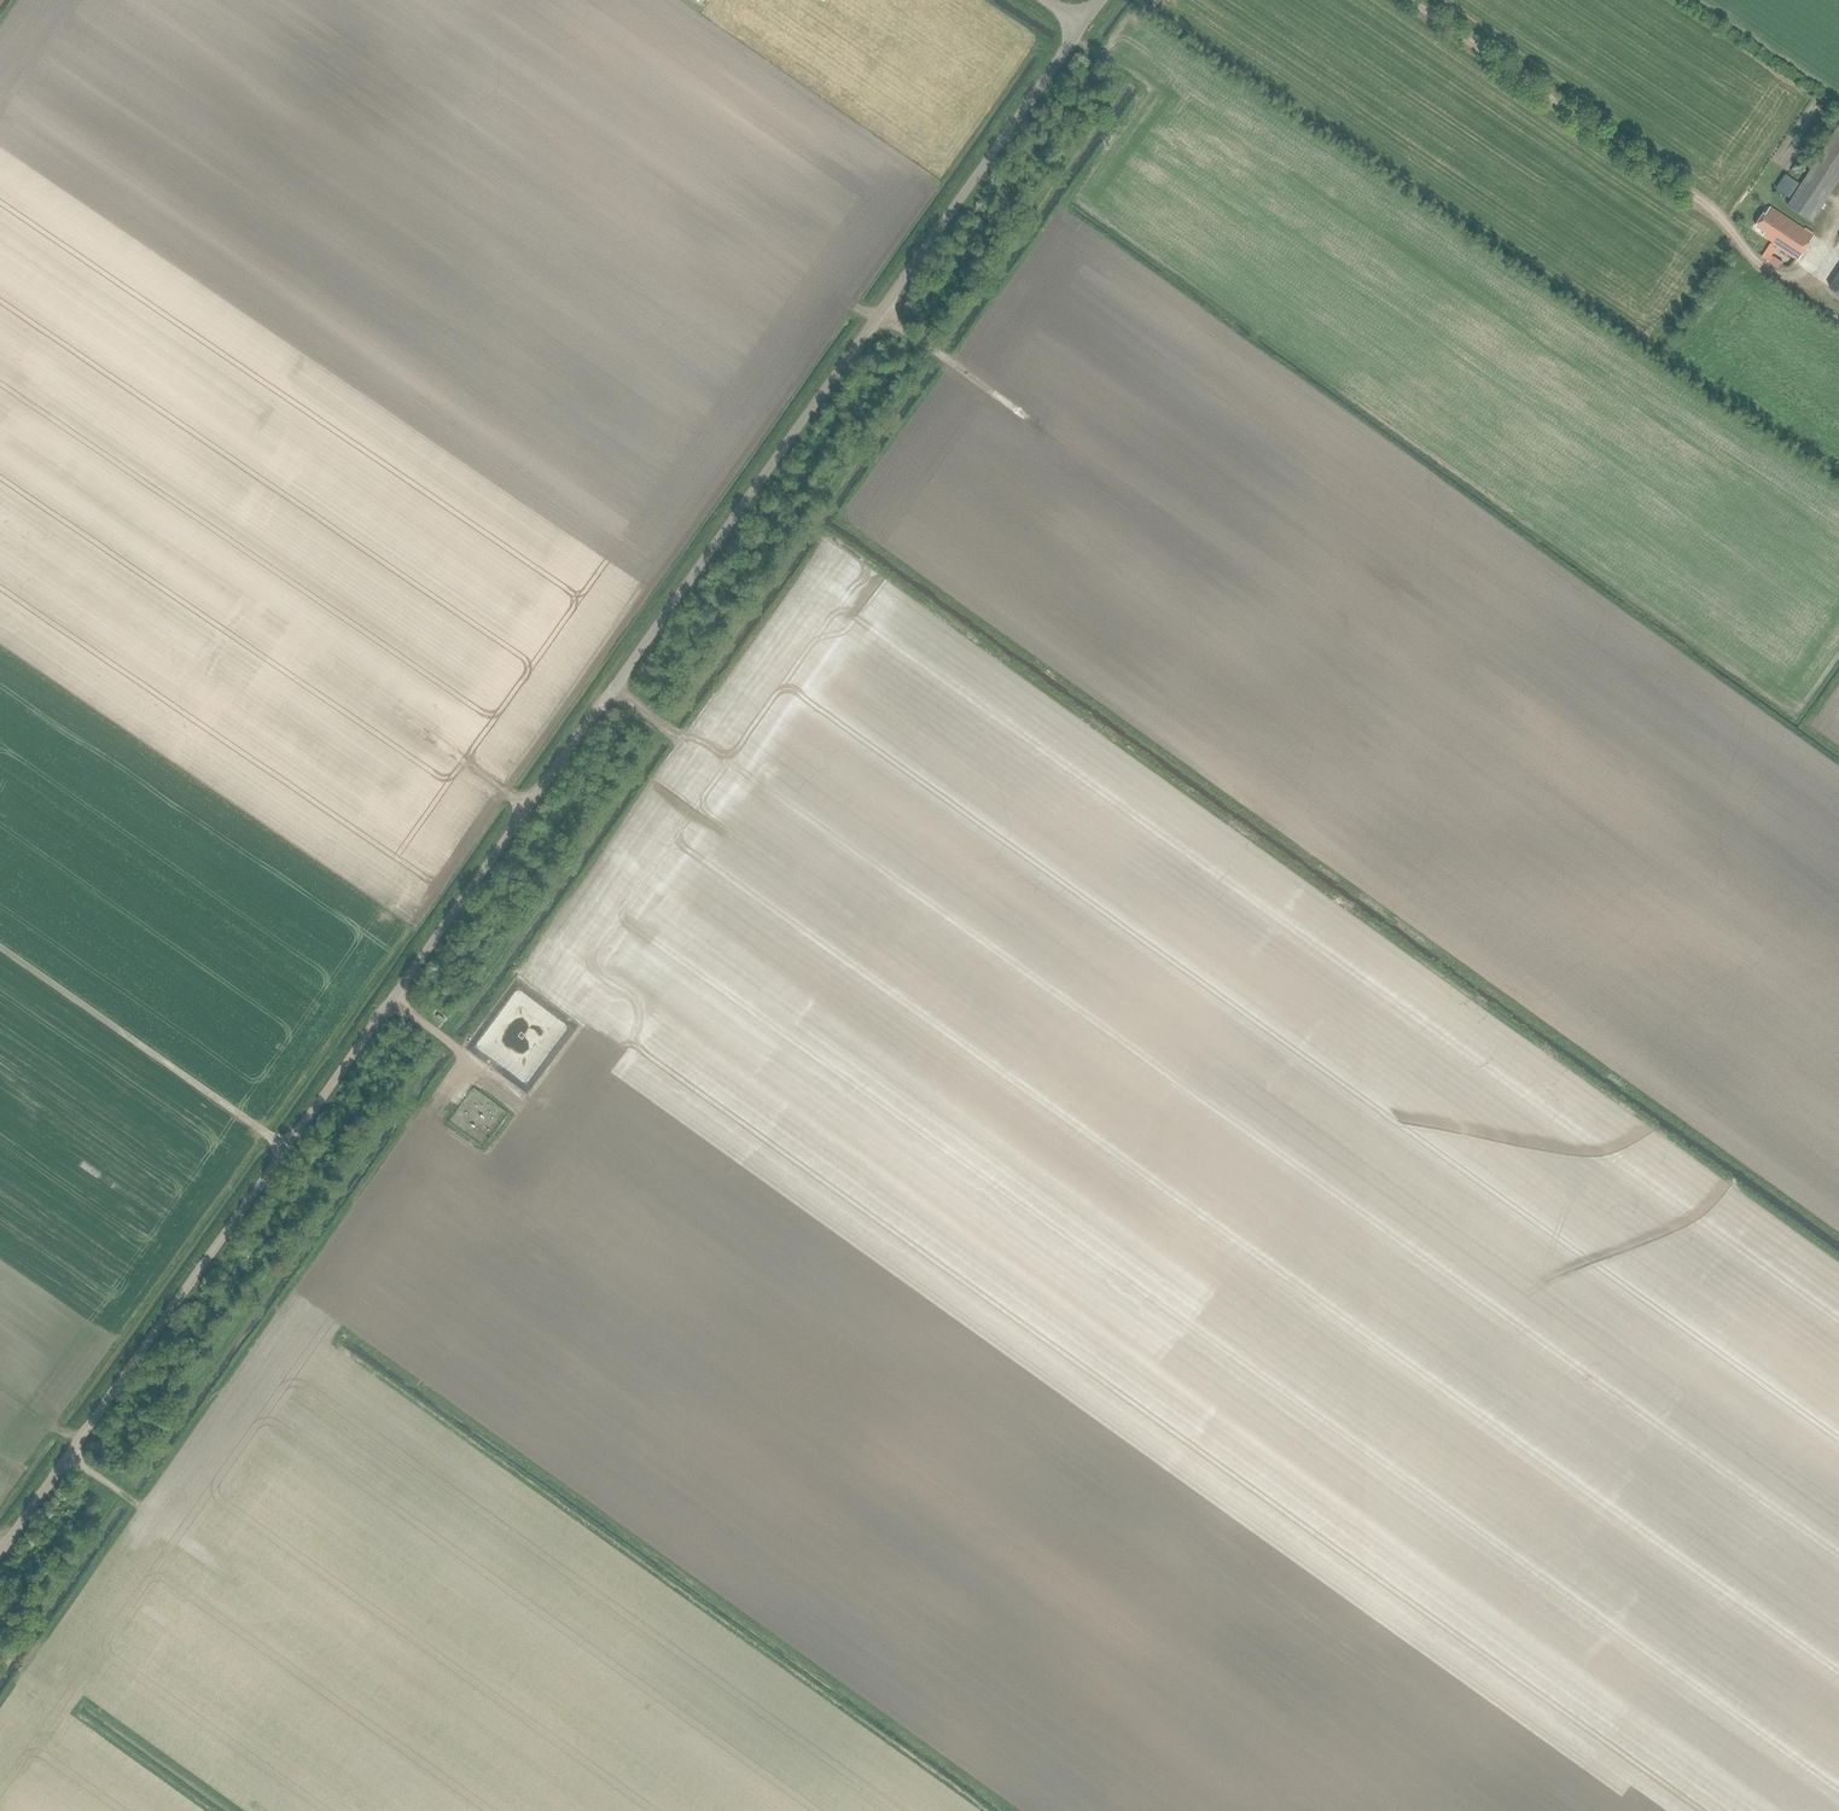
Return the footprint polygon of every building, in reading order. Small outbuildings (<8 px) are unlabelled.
[(1812,221),(1838,178),(1838,124),(1787,205),(1812,221)] [(1788,196),(1797,182),(1784,175),(1776,188),(1788,196)] [(1770,242),(1797,259),(1813,235),(1769,207),(1765,214),(1762,212),(1755,224),(1764,230),(1762,234),(1771,240),(1770,242)] [(1782,267),(1785,259),(1774,255),(1772,263),(1782,267)] [(1829,287),(1838,293),(1838,271),(1829,287)] [(484,1144),(509,1112),(477,1087),(452,1119),(484,1144)]
